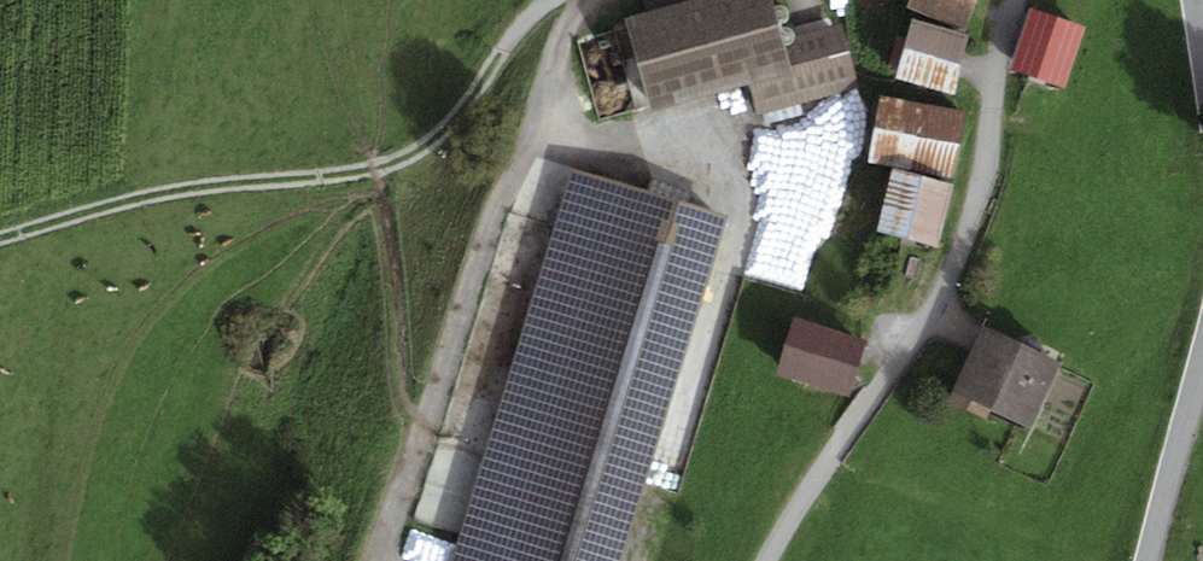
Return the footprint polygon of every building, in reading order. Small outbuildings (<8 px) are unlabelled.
[(625,17),(652,112),(748,85),(756,115),(859,87),(842,23),(782,39),(771,0),(695,0),(642,0),(645,11),(625,17)] [(908,6),(967,30),(979,0),(910,0),(908,6)] [(787,18),(790,17),(792,15),(793,12),(793,9),(792,6),(790,4),(788,2),(785,2),(782,2),(780,3),(778,5),(777,7),(776,10),(776,12),(777,15),(779,17),(781,18),(784,18),(787,18)] [(1085,27),(1031,9),(1010,69),(1064,88),(1085,27)] [(970,34),(912,18),(896,77),(954,92),(970,34)] [(792,36),(795,35),(797,32),(798,30),(798,27),(797,24),(795,22),(793,20),(790,19),(788,20),(785,21),(783,22),(782,25),(781,27),(782,30),(783,32),(784,34),(787,36),(789,36),(792,36)] [(967,111),(881,94),(868,160),(954,177),(967,111)] [(955,184),(893,167),(876,231),(938,247),(955,184)] [(574,177),(458,560),(623,560),(725,222),(574,177)] [(867,341),(794,318),(777,373),(850,396),(867,341)] [(1064,360),(983,323),(947,401),(988,420),(992,410),(1033,429),(1064,360)]
